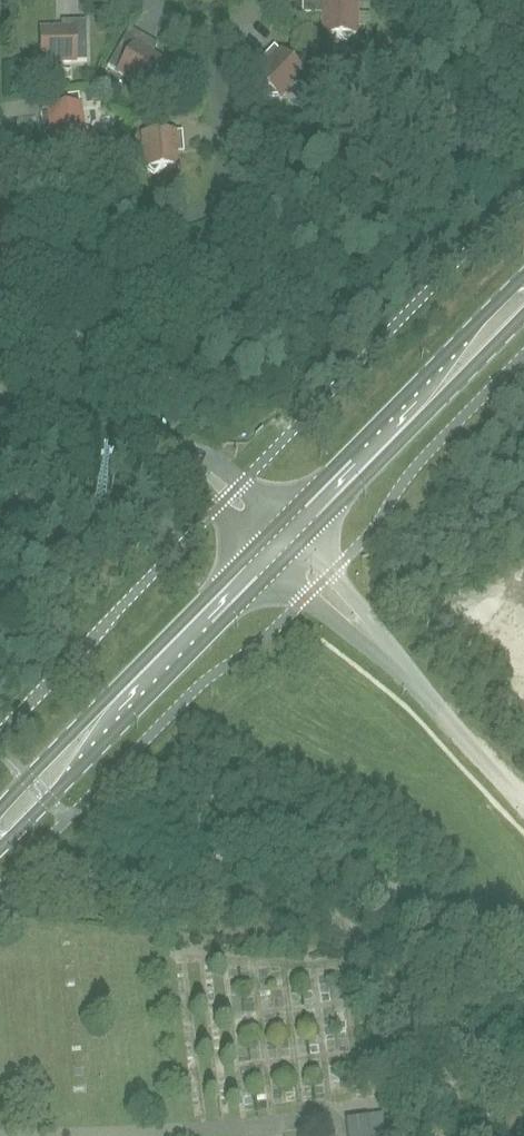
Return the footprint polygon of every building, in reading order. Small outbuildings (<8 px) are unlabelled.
[(356,34),(356,1),(302,1),(302,14),(321,14),(324,17),(324,35),(341,35),(347,41),(354,34),(356,34)] [(61,27),(58,30),(41,30),(41,47),(35,53),(35,54),(42,60),(42,62),(75,62),(75,21),(61,22),(61,27)] [(149,44),(138,37),(118,72),(147,89),(148,87),(157,84),(155,75),(163,61),(148,52),(147,48),(149,44)] [(280,98),(303,74),(274,46),(265,55),(268,59),(268,63),(257,75),(262,86),(269,96),(278,96),(280,98)] [(83,139),(85,139),(80,106),(40,111),(42,125),(47,124),(51,127),(53,143),(70,141),(77,147),(77,146),(83,139)] [(160,167),(177,166),(176,149),(178,145),(183,145),(182,132),(142,135),(145,168),(147,168),(154,174),(155,174),(160,167)]
